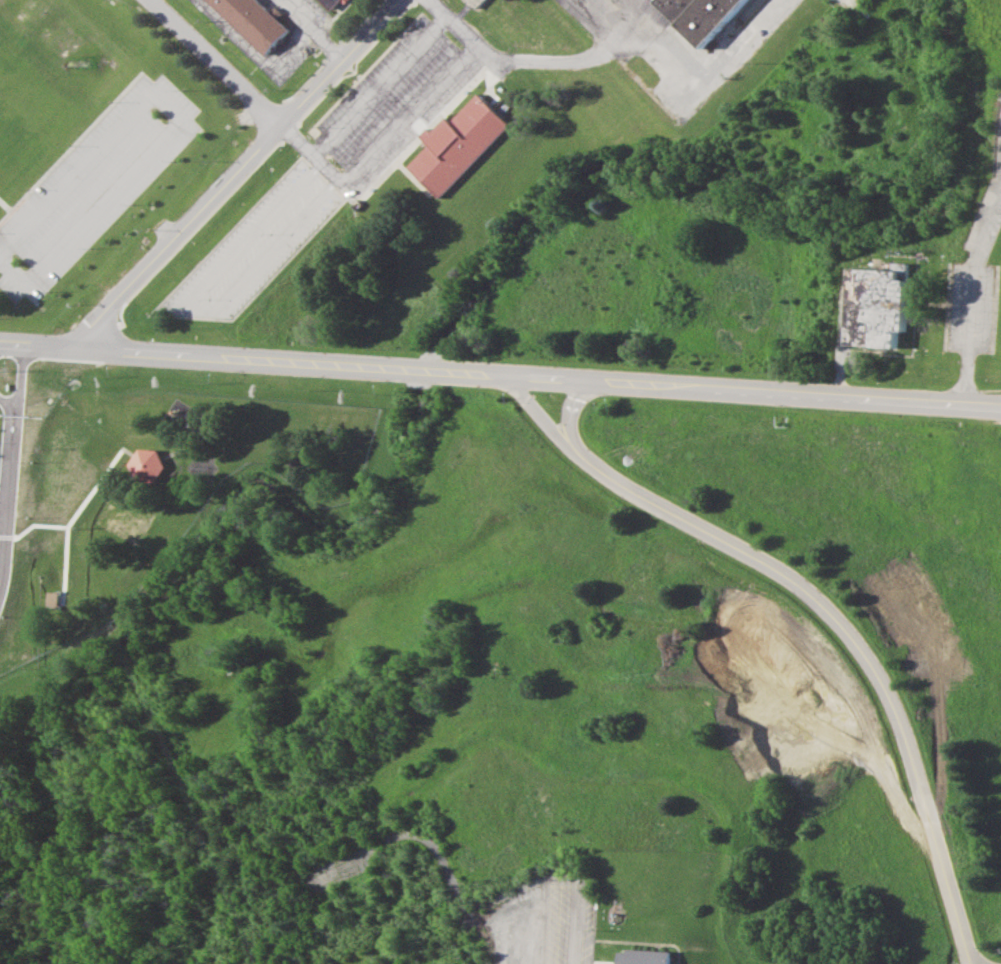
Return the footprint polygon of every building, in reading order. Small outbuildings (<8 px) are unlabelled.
[(265,53),(210,0),(258,0),(288,29),(265,53)] [(330,9),(321,0),(339,0),(330,9)] [(477,8),(470,0),(485,0),(477,8)] [(651,1),(652,0),(746,0),(729,17),(699,48),(651,1)] [(410,165),(431,143),(426,139),(421,134),(429,126),(434,131),(447,117),(452,121),(479,92),(480,93),(483,97),(488,101),(492,105),(511,123),(442,196),(436,190),(433,187),(410,165)] [(848,344),(853,267),(902,270),(901,279),(909,280),(906,331),(898,331),(897,347),(848,344)] [(169,473),(155,446),(125,461),(139,488),(169,473)] [(670,952),(669,963),(617,963),(617,952),(625,953),(625,949),(670,952)]
